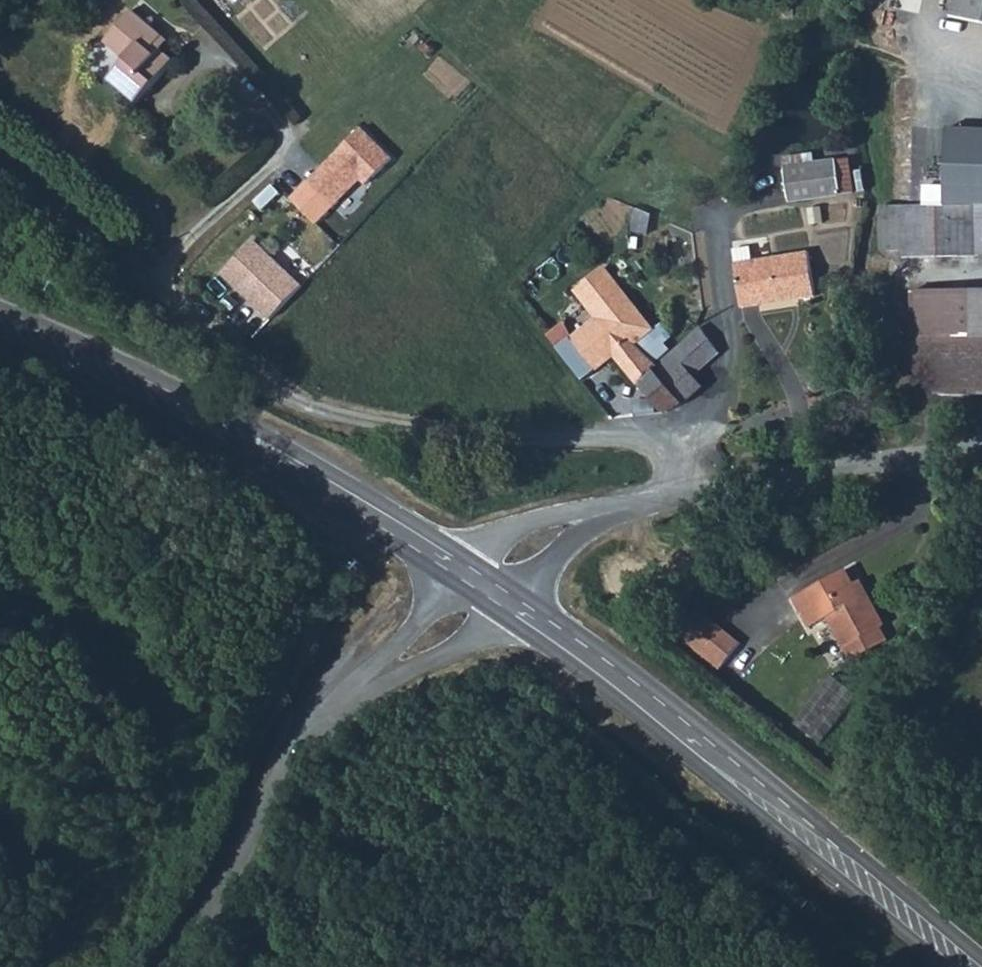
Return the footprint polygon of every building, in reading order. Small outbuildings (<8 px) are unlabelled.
[(981,27),(981,0),(957,0),(952,22),(981,27)] [(109,76),(136,99),(173,56),(161,47),(155,42),(163,32),(132,6),(105,38),(126,56),(109,76)] [(161,47),(169,38),(163,32),(155,42),(161,47)] [(361,123),(304,180),(333,209),(361,181),(368,187),(396,158),(361,123)] [(949,127),(947,197),(981,197),(981,128),(949,127)] [(783,192),(835,183),(830,154),(779,163),(783,192)] [(784,197),(836,189),(835,183),(783,192),(784,197)] [(981,250),(981,197),(947,197),(898,197),(898,249),(981,250)] [(256,240),(223,273),(270,318),(302,286),(256,240)] [(797,295),(814,292),(807,248),(733,260),(740,304),(757,301),(757,296),(796,289),(797,295)] [(607,268),(578,292),(599,317),(572,340),(560,325),(549,335),(586,380),(614,357),(635,383),(640,380),(658,365),(643,346),(659,333),(607,268)] [(937,389),(937,332),(937,284),(911,284),(910,362),(935,388),(937,389)] [(975,332),(974,285),(937,284),(937,332),(975,332)] [(981,390),(981,285),(974,285),(975,332),(937,332),(937,389),(981,390)] [(757,296),(757,301),(797,295),(796,289),(757,296)] [(640,380),(668,411),(683,403),(703,384),(695,375),(719,348),(699,322),(660,362),(658,365),(640,380)] [(849,577),(842,565),(790,593),(805,622),(825,612),(848,655),(882,637),(875,623),(880,620),(863,587),(856,590),(849,577)] [(856,590),(863,587),(856,574),(849,577),(856,590)] [(701,613),(672,628),(715,663),(733,638),(701,613)] [(822,672),(794,727),(820,740),(848,685),(822,672)]
